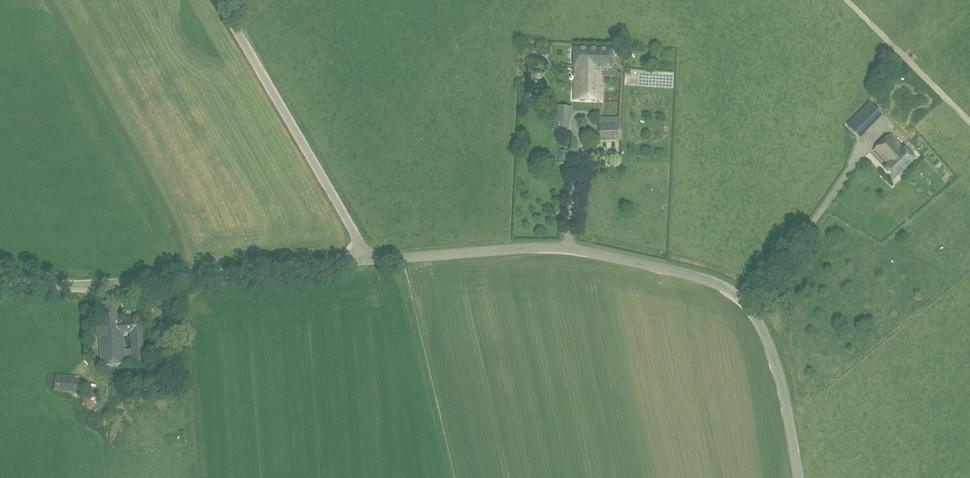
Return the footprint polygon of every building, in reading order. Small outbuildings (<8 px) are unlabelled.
[(574,100),(602,101),(602,76),(615,77),(619,78),(620,74),(613,68),(614,68),(615,49),(575,48),(574,67),(575,67),(574,100)] [(539,78),(546,76),(544,68),(537,69),(539,78)] [(678,87),(679,70),(628,69),(628,86),(678,87)] [(860,114),(848,126),(854,132),(860,127),(865,132),(872,126),(860,114)] [(567,121),(555,119),(554,130),(566,131),(567,121)] [(619,140),(619,124),(600,125),(600,141),(619,140)] [(904,151),(890,136),(874,151),(889,166),(885,169),(896,180),(917,159),(906,148),(904,151)] [(560,150),(558,163),(568,164),(569,151),(560,150)] [(133,363),(146,363),(143,322),(122,323),(122,320),(119,320),(118,307),(100,308),(102,330),(99,330),(101,366),(125,364),(125,360),(132,360),(133,363)] [(78,393),(80,376),(56,375),(55,391),(78,393)]
